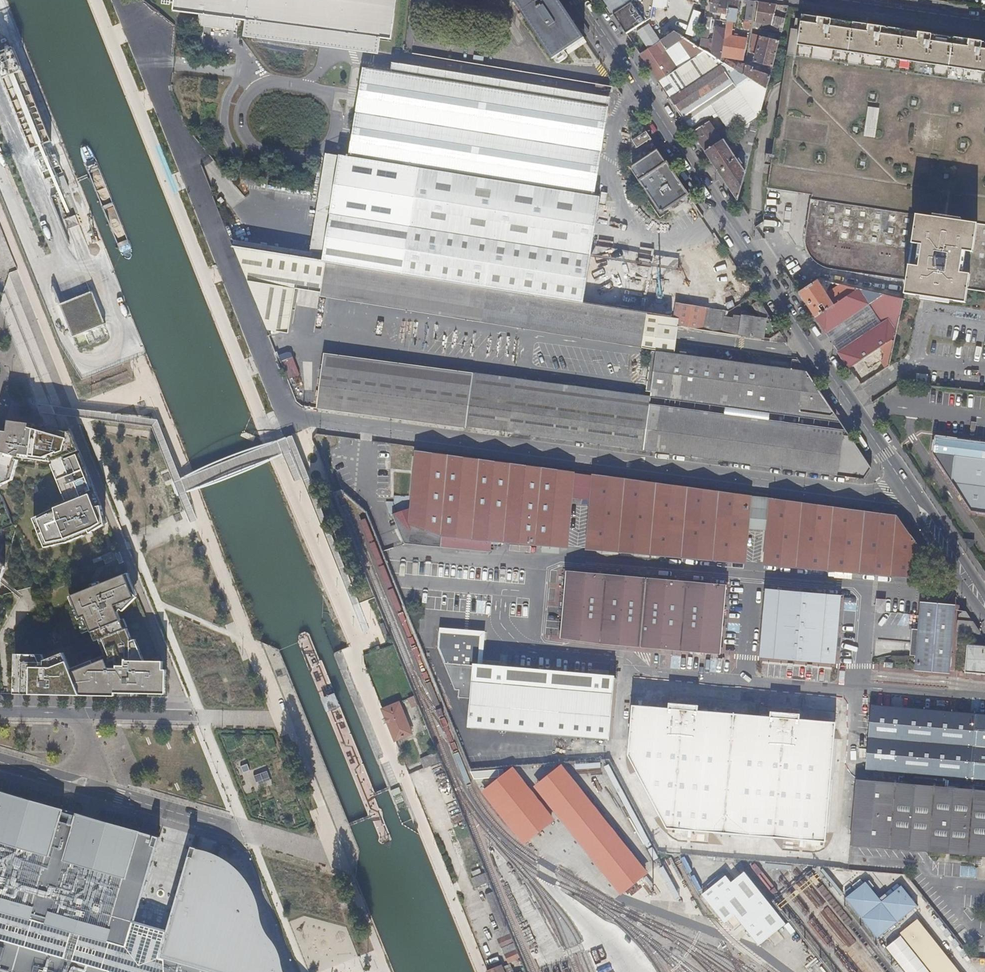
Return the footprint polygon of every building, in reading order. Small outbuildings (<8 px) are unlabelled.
[(399,0),(178,0),(176,13),(198,16),(253,23),(251,34),(377,49),(379,38),(394,40),(399,0)] [(553,57),(584,37),(560,0),(516,0),(553,57)] [(612,12),(629,2),(629,0),(604,0),(612,12)] [(654,0),(634,0),(633,2),(614,15),(627,34),(648,21),(650,20),(653,17),(652,17),(653,10),(654,0)] [(705,17),(708,0),(654,0),(653,10),(652,17),(653,17),(676,32),(701,48),(705,17)] [(730,0),(712,0),(711,12),(724,14),(723,24),(726,25),(730,0)] [(739,0),(730,0),(726,25),(726,29),(722,54),(722,57),(744,60),(747,38),(731,36),(733,23),(736,23),(739,0)] [(746,20),(753,21),(756,2),(744,0),(743,8),(747,9),(746,20)] [(756,22),(772,25),(774,16),(777,5),(759,2),(756,22)] [(984,292),(984,43),(802,15),(802,20),(800,31),(794,30),(791,29),(787,57),(773,150),(769,149),(768,154),(766,154),(764,165),(770,166),(767,188),(812,195),(811,202),(807,236),(807,241),(808,248),(809,252),(811,256),(816,263),(819,265),(821,266),(828,269),(907,281),(905,294),(967,303),(969,289),(984,292)] [(771,30),(782,32),(786,18),(774,16),(772,25),(771,30)] [(627,34),(641,54),(676,32),(653,17),(650,20),(648,21),(627,34)] [(706,51),(708,52),(710,39),(707,39),(709,38),(710,30),(711,31),(713,18),(705,17),(701,48),(706,51)] [(745,28),(752,29),(753,21),(746,20),(745,28)] [(712,52),(722,54),(726,29),(716,28),(712,52)] [(649,68),(659,82),(691,61),(687,55),(676,63),(671,66),(662,52),(658,47),(663,44),(665,49),(666,50),(681,41),(693,59),(697,57),(706,51),(701,48),(676,32),(641,54),(649,68)] [(769,70),(772,71),(780,41),(754,34),(751,52),(757,54),(755,62),(769,66),(769,70)] [(0,49),(0,93),(27,148),(31,147),(63,213),(66,220),(78,214),(71,200),(78,197),(74,188),(77,186),(9,44),(0,49)] [(663,89),(670,98),(724,62),(708,52),(706,51),(697,57),(693,59),(691,61),(659,82),(663,89)] [(366,59),(350,157),(594,197),(611,98),(366,59)] [(700,143),(706,153),(723,141),(725,140),(744,128),(761,116),(767,90),(764,88),(745,76),(730,66),(725,63),(671,99),(681,113),(680,113),(694,116),(711,105),(719,116),(701,128),(693,133),(700,143)] [(730,66),(745,76),(746,65),(746,64),(739,63),(737,67),(734,66),(735,64),(732,63),(730,66)] [(764,88),(767,90),(771,77),(752,70),(753,67),(746,65),(745,76),(764,88)] [(613,87),(598,84),(597,90),(612,93),(613,87)] [(694,116),(701,128),(719,116),(711,105),(694,116)] [(741,156),(750,159),(761,116),(744,128),(749,130),(748,134),(747,134),(741,156)] [(651,139),(646,130),(632,139),(638,147),(651,139)] [(721,175),(739,202),(747,168),(744,168),(741,165),(743,164),(740,159),(738,160),(725,140),(723,141),(706,153),(721,175)] [(685,196),(689,194),(659,150),(633,167),(632,170),(639,181),(640,181),(642,184),(643,184),(660,210),(660,211),(661,213),(664,211),(664,210),(685,196)] [(326,153),(312,244),(585,287),(600,198),(594,197),(350,157),(326,153)] [(67,228),(78,224),(74,215),(63,219),(67,228)] [(312,244),(308,261),(405,276),(488,289),(582,304),(585,287),(312,244)] [(251,252),(235,250),(268,332),(276,333),(284,288),(309,293),(309,295),(658,350),(658,352),(670,353),(674,327),(673,327),(674,319),(673,318),(648,314),(582,304),(488,289),(405,276),(308,261),(301,260),(251,252)] [(819,280),(799,293),(816,317),(859,289),(844,285),(829,296),(827,293),(829,291),(828,289),(832,282),(819,280)] [(859,289),(816,317),(826,333),(868,305),(880,297),(893,317),(881,326),(855,343),(839,353),(850,368),(881,347),(894,339),(903,299),(859,289)] [(93,293),(60,306),(73,339),(106,326),(93,293)] [(730,310),(676,302),(673,318),(674,319),(673,327),(674,327),(724,335),(725,333),(771,339),(781,332),(760,301),(759,302),(754,295),(749,299),(761,318),(735,315),(734,318),(729,317),(730,310)] [(880,297),(868,305),(881,326),(893,317),(880,297)] [(851,337),(836,348),(839,353),(855,343),(851,337)] [(888,357),(881,347),(850,368),(856,377),(875,364),(876,365),(888,357)] [(652,391),(658,352),(653,351),(647,391),(652,391)] [(285,379),(298,375),(290,352),(278,355),(285,379)] [(792,370),(670,353),(658,352),(652,391),(831,417),(835,413),(808,372),(800,360),(793,360),(792,370)] [(324,354),(317,409),(330,410),(509,434),(509,431),(643,449),(649,410),(651,397),(324,354)] [(917,373),(916,383),(926,384),(927,375),(917,373)] [(652,391),(651,397),(649,410),(843,436),(851,437),(835,413),(831,417),(652,391)] [(649,410),(643,449),(839,475),(843,436),(649,410)] [(71,428),(35,425),(35,424),(10,420),(9,422),(6,422),(0,442),(0,485),(13,480),(20,457),(52,461),(53,464),(52,465),(68,504),(34,518),(46,547),(67,543),(91,533),(106,524),(102,505),(71,428)] [(865,478),(872,469),(851,437),(843,436),(839,475),(865,478)] [(933,453),(963,457),(984,459),(984,443),(935,437),(933,453)] [(571,496),(574,474),(416,453),(410,523),(441,536),(449,537),(465,538),(544,546),(559,547),(566,548),(571,496)] [(963,457),(933,453),(933,455),(950,480),(961,478),(963,457)] [(984,514),(984,459),(963,457),(961,478),(950,480),(971,512),(984,514)] [(594,477),(574,474),(571,496),(592,498),(594,477)] [(751,497),(594,477),(592,498),(587,549),(745,563),(749,528),(751,497)] [(10,515),(0,490),(0,549),(10,515)] [(772,500),(751,497),(749,528),(769,530),(772,500)] [(897,517),(772,500),(769,530),(765,564),(836,571),(852,572),(923,578),(925,556),(897,517)] [(465,538),(449,537),(448,544),(464,545),(465,538)] [(973,539),(962,538),(969,548),(973,546),(973,539)] [(621,569),(620,578),(633,579),(633,570),(621,569)] [(633,579),(620,578),(567,573),(561,638),(615,645),(626,646),(642,647),(662,649),(720,654),(726,586),(633,579)] [(164,693),(164,660),(146,660),(137,638),(133,640),(128,628),(126,629),(119,612),(135,595),(126,574),(72,595),(86,628),(90,626),(96,640),(104,637),(111,656),(95,663),(93,660),(72,668),(81,691),(82,694),(92,695),(93,692),(114,692),(114,695),(131,695),(131,692),(164,693)] [(766,590),(760,657),(836,664),(841,596),(766,590)] [(879,599),(878,611),(887,611),(888,600),(879,599)] [(923,603),(917,670),(949,673),(954,606),(923,603)] [(981,633),(967,610),(959,615),(957,631),(981,633)] [(546,640),(556,640),(557,630),(546,630),(546,640)] [(968,645),(966,672),(984,674),(984,647),(968,645)] [(81,691),(72,668),(66,655),(16,655),(16,693),(82,694),(81,691)] [(615,678),(445,662),(457,689),(461,690),(460,697),(476,698),(473,728),(611,740),(615,680),(616,680),(616,679),(615,678)] [(419,705),(416,698),(410,700),(413,708),(419,705)] [(398,703),(382,709),(395,742),(411,735),(398,703)] [(633,712),(630,756),(666,827),(675,844),(825,856),(835,730),(800,727),(801,715),(773,712),(771,724),(698,718),(699,706),(671,704),(670,715),(633,712)] [(876,706),(870,770),(984,779),(984,715),(876,706)] [(426,768),(441,762),(437,752),(422,758),(426,768)] [(252,771),(258,784),(273,779),(266,766),(252,771)] [(559,768),(537,786),(623,893),(644,875),(559,768)] [(509,771),(485,789),(526,842),(550,823),(509,771)] [(449,781),(446,775),(440,778),(443,783),(449,781)] [(857,781),(851,845),(984,855),(984,791),(857,781)] [(283,964),(282,956),(279,946),(267,930),(255,894),(248,881),(236,866),(229,861),(221,856),(200,847),(192,845),(168,929),(153,925),(135,919),(159,836),(0,790),(0,971),(286,971),(283,964)] [(384,829),(378,831),(381,839),(387,837),(384,829)] [(647,837),(640,841),(646,853),(653,849),(647,837)] [(489,882),(485,873),(484,874),(472,879),(475,888),(489,882)] [(844,896),(901,971),(957,971),(922,926),(927,923),(897,884),(877,899),(864,881),(844,896)] [(487,895),(500,929),(507,926),(493,893),(487,895)] [(508,964),(520,960),(507,926),(500,929),(495,931),(508,964)]
